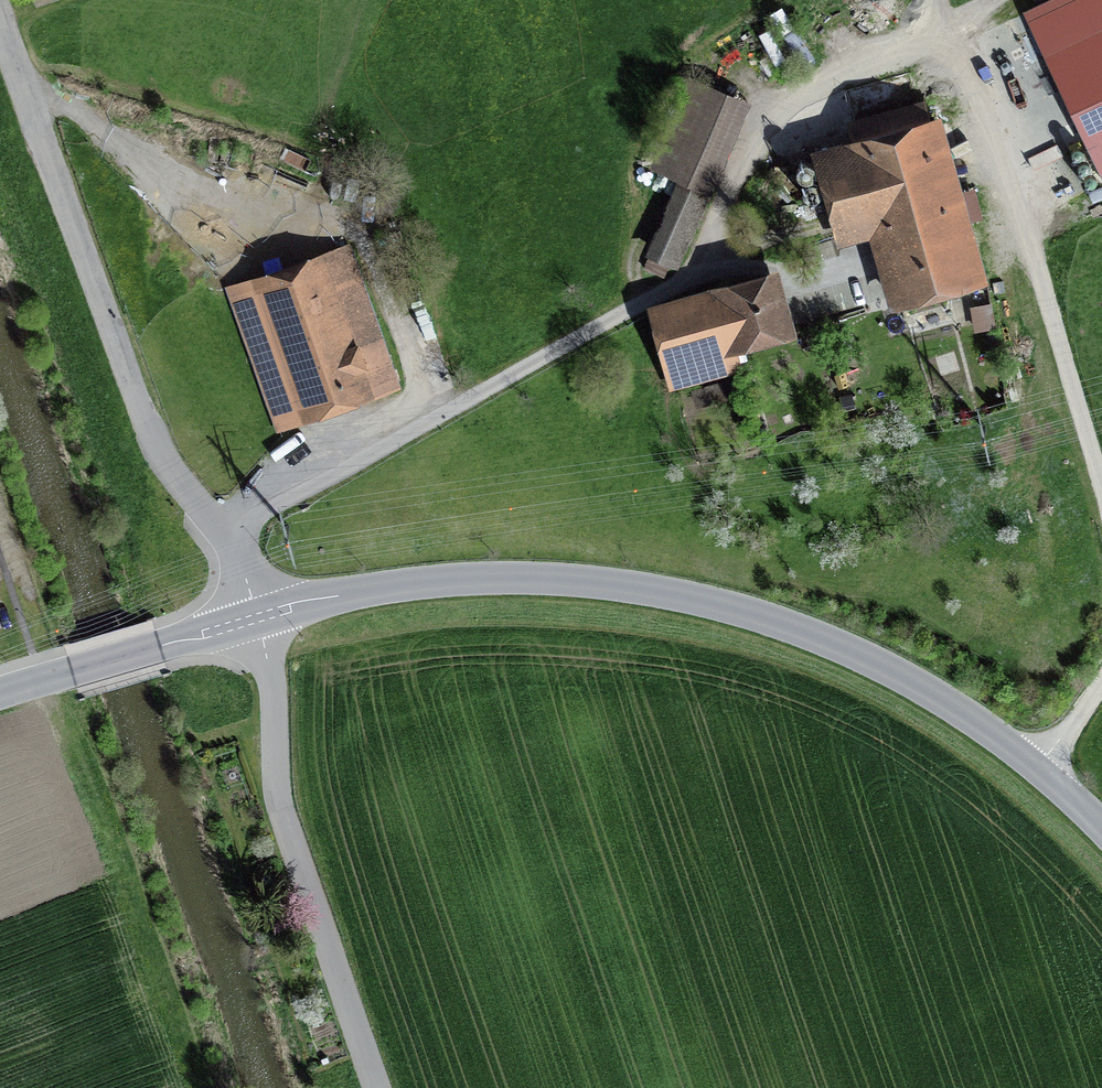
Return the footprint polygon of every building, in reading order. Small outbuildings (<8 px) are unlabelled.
[(1024,13),(1101,176),(1101,0),(1051,0),(1024,13)] [(735,102),(694,85),(659,165),(683,176),(652,249),(673,258),(704,185),(700,183),(735,102)] [(862,148),(821,159),(843,233),(882,221),(889,245),(878,249),(883,266),(895,263),(904,296),(969,277),(919,105),(855,123),(862,148)] [(342,258),(233,295),(279,430),(289,426),(286,417),(382,384),(385,393),(397,389),(347,246),(339,249),(342,258)] [(771,278),(654,311),(676,386),(741,367),(734,343),(786,329),(771,278)]
